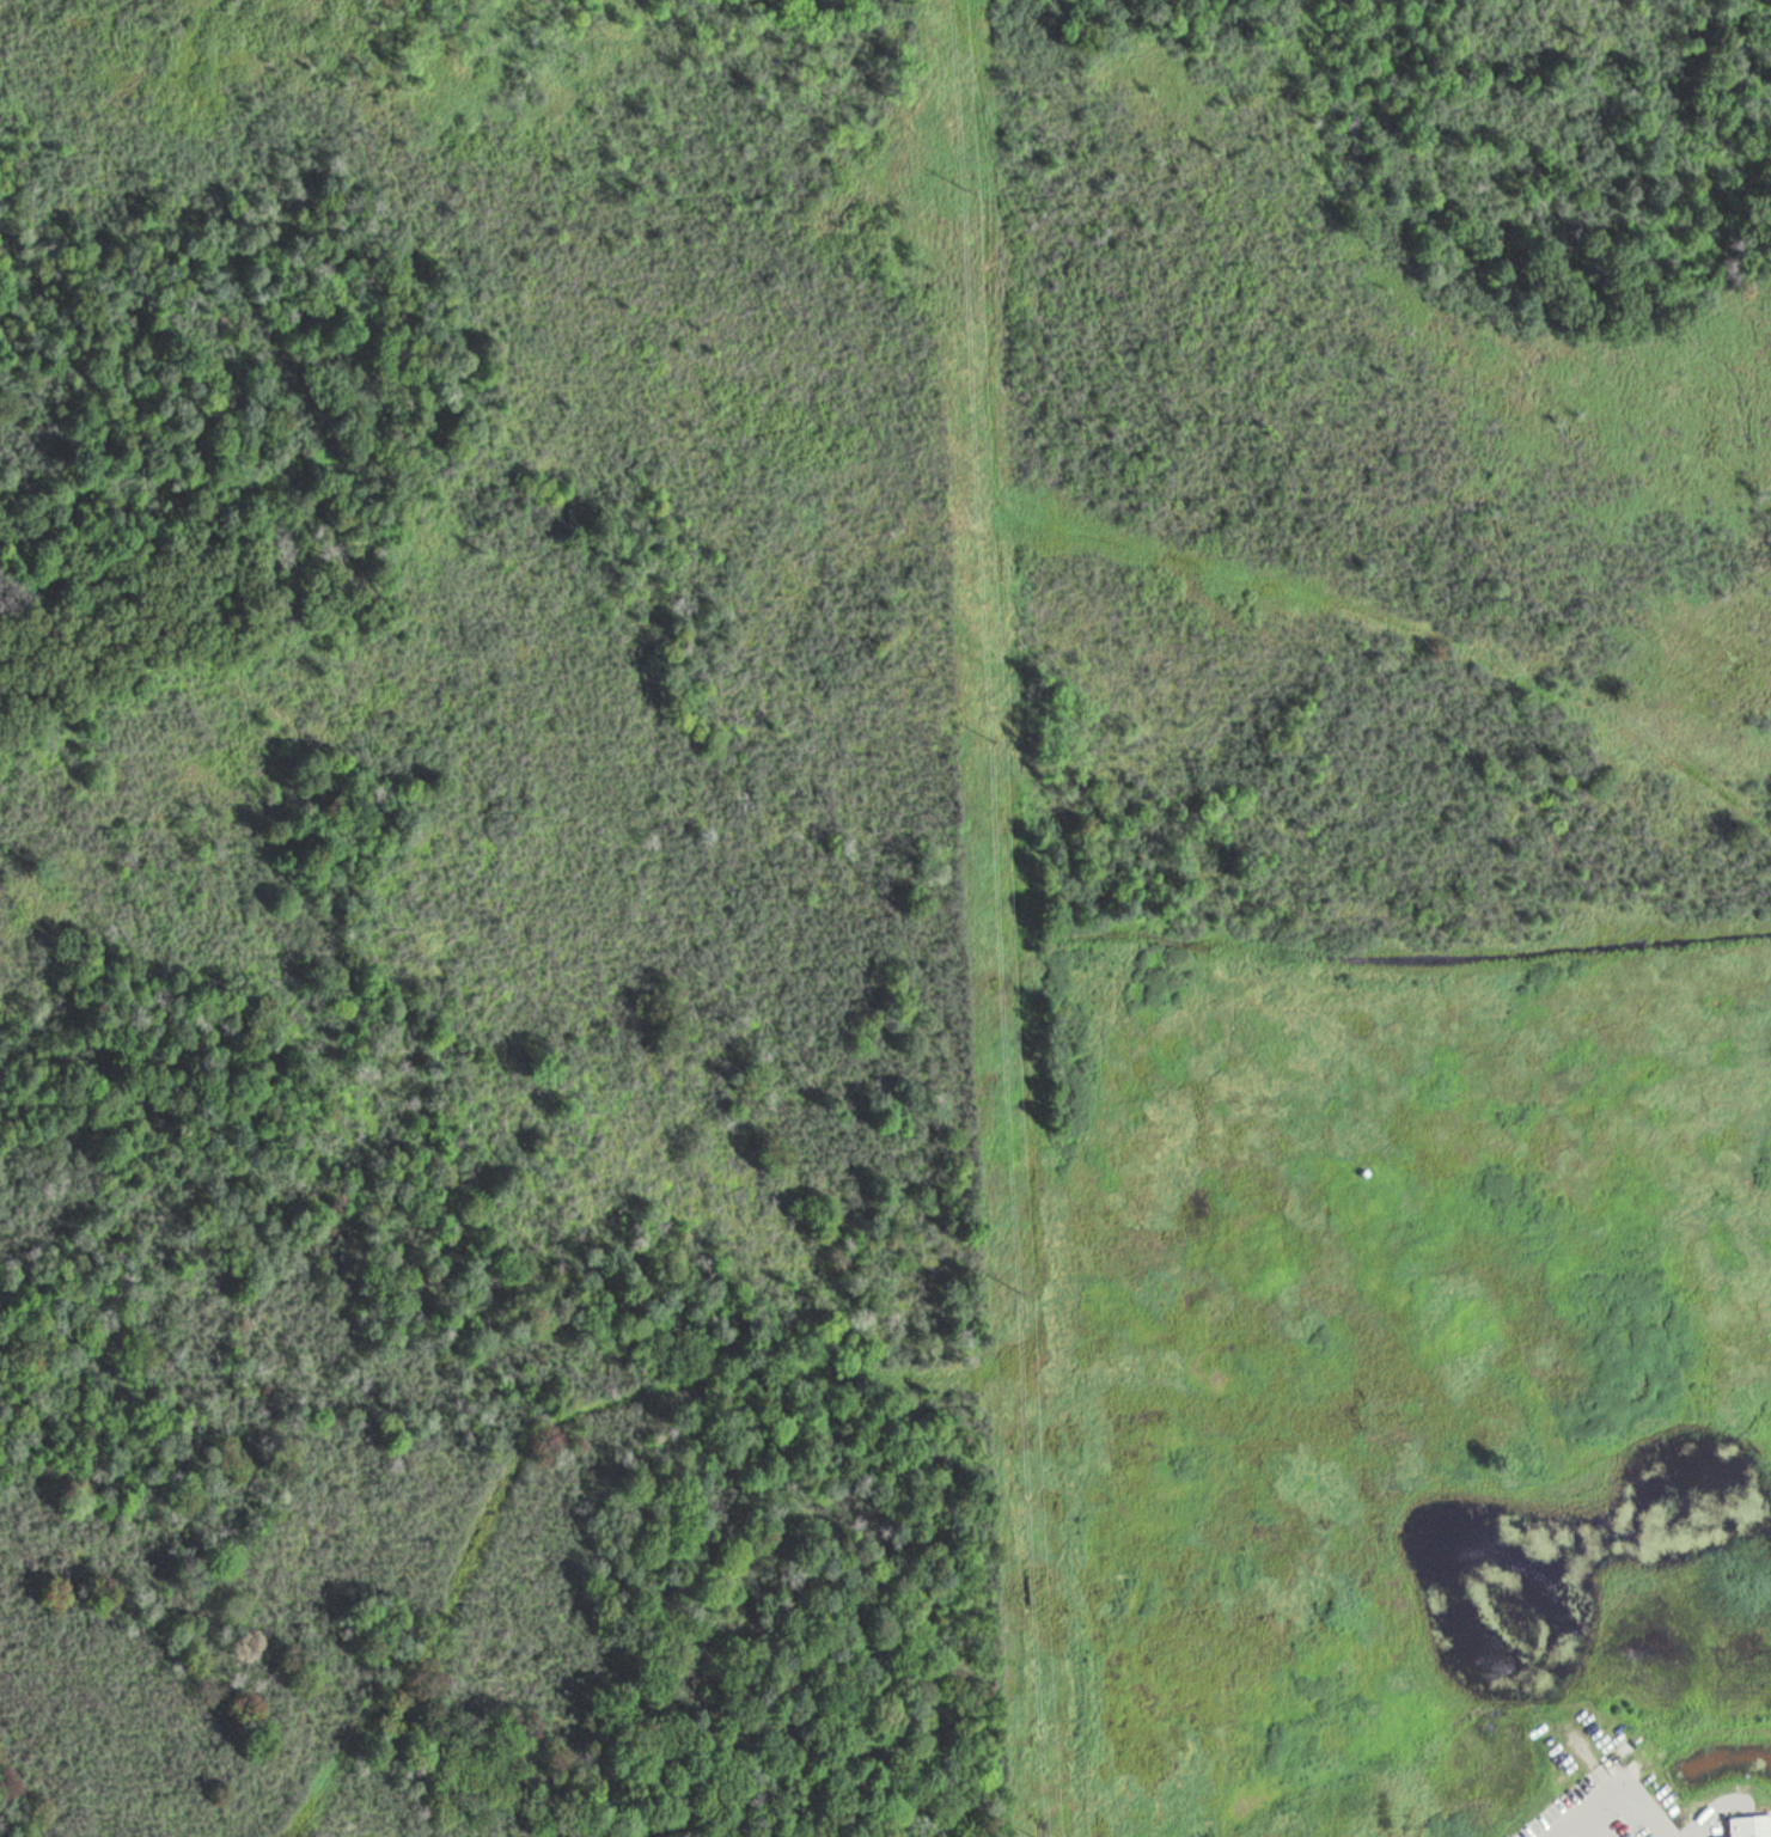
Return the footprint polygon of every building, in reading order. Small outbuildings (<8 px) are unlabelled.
[(1727,1818),(1728,1836),(1770,1836),(1770,1815),(1727,1818)]
